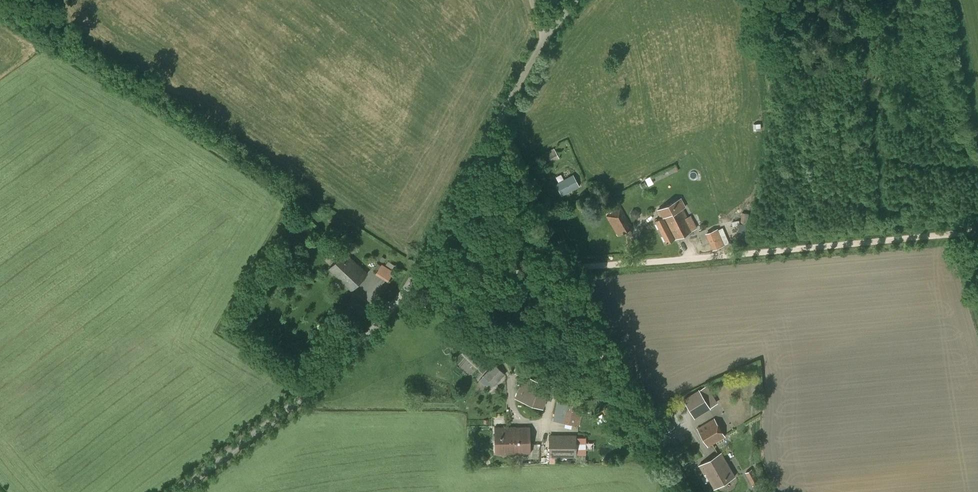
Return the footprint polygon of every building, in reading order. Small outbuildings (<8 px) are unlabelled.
[(540,156),(545,165),(559,158),(554,148),(540,156)] [(556,184),(562,194),(579,186),(573,175),(556,184)] [(686,206),(681,198),(657,210),(661,217),(655,221),(666,243),(697,228),(691,215),(687,217),(683,208),(686,206)] [(606,216),(618,235),(632,227),(621,207),(606,216)] [(718,228),(705,233),(712,250),(729,243),(722,228),(718,229),(718,228)] [(368,273),(344,251),(329,269),(351,291),(368,273)] [(270,262),(263,272),(270,277),(277,266),(270,262)] [(389,280),(395,269),(383,262),(377,273),(389,280)] [(346,306),(360,320),(367,313),(353,299),(346,306)] [(505,373),(495,363),(484,375),(490,381),(487,384),(491,387),(493,385),(494,386),(505,373)] [(515,398),(543,408),(552,384),(523,374),(515,398)] [(684,399),(684,400),(694,417),(718,403),(715,398),(707,385),(684,399)] [(568,404),(564,422),(574,424),(578,425),(579,426),(583,408),(583,407),(578,406),(579,399),(571,397),(569,404),(568,404)] [(697,428),(708,447),(726,437),(714,418),(697,428)] [(494,427),(495,454),(531,453),(530,426),(494,427)] [(550,456),(576,456),(576,436),(550,435),(550,456)] [(706,474),(714,488),(735,476),(721,452),(699,465),(704,474),(706,474)] [(751,469),(745,472),(753,485),(759,482),(751,469)]
